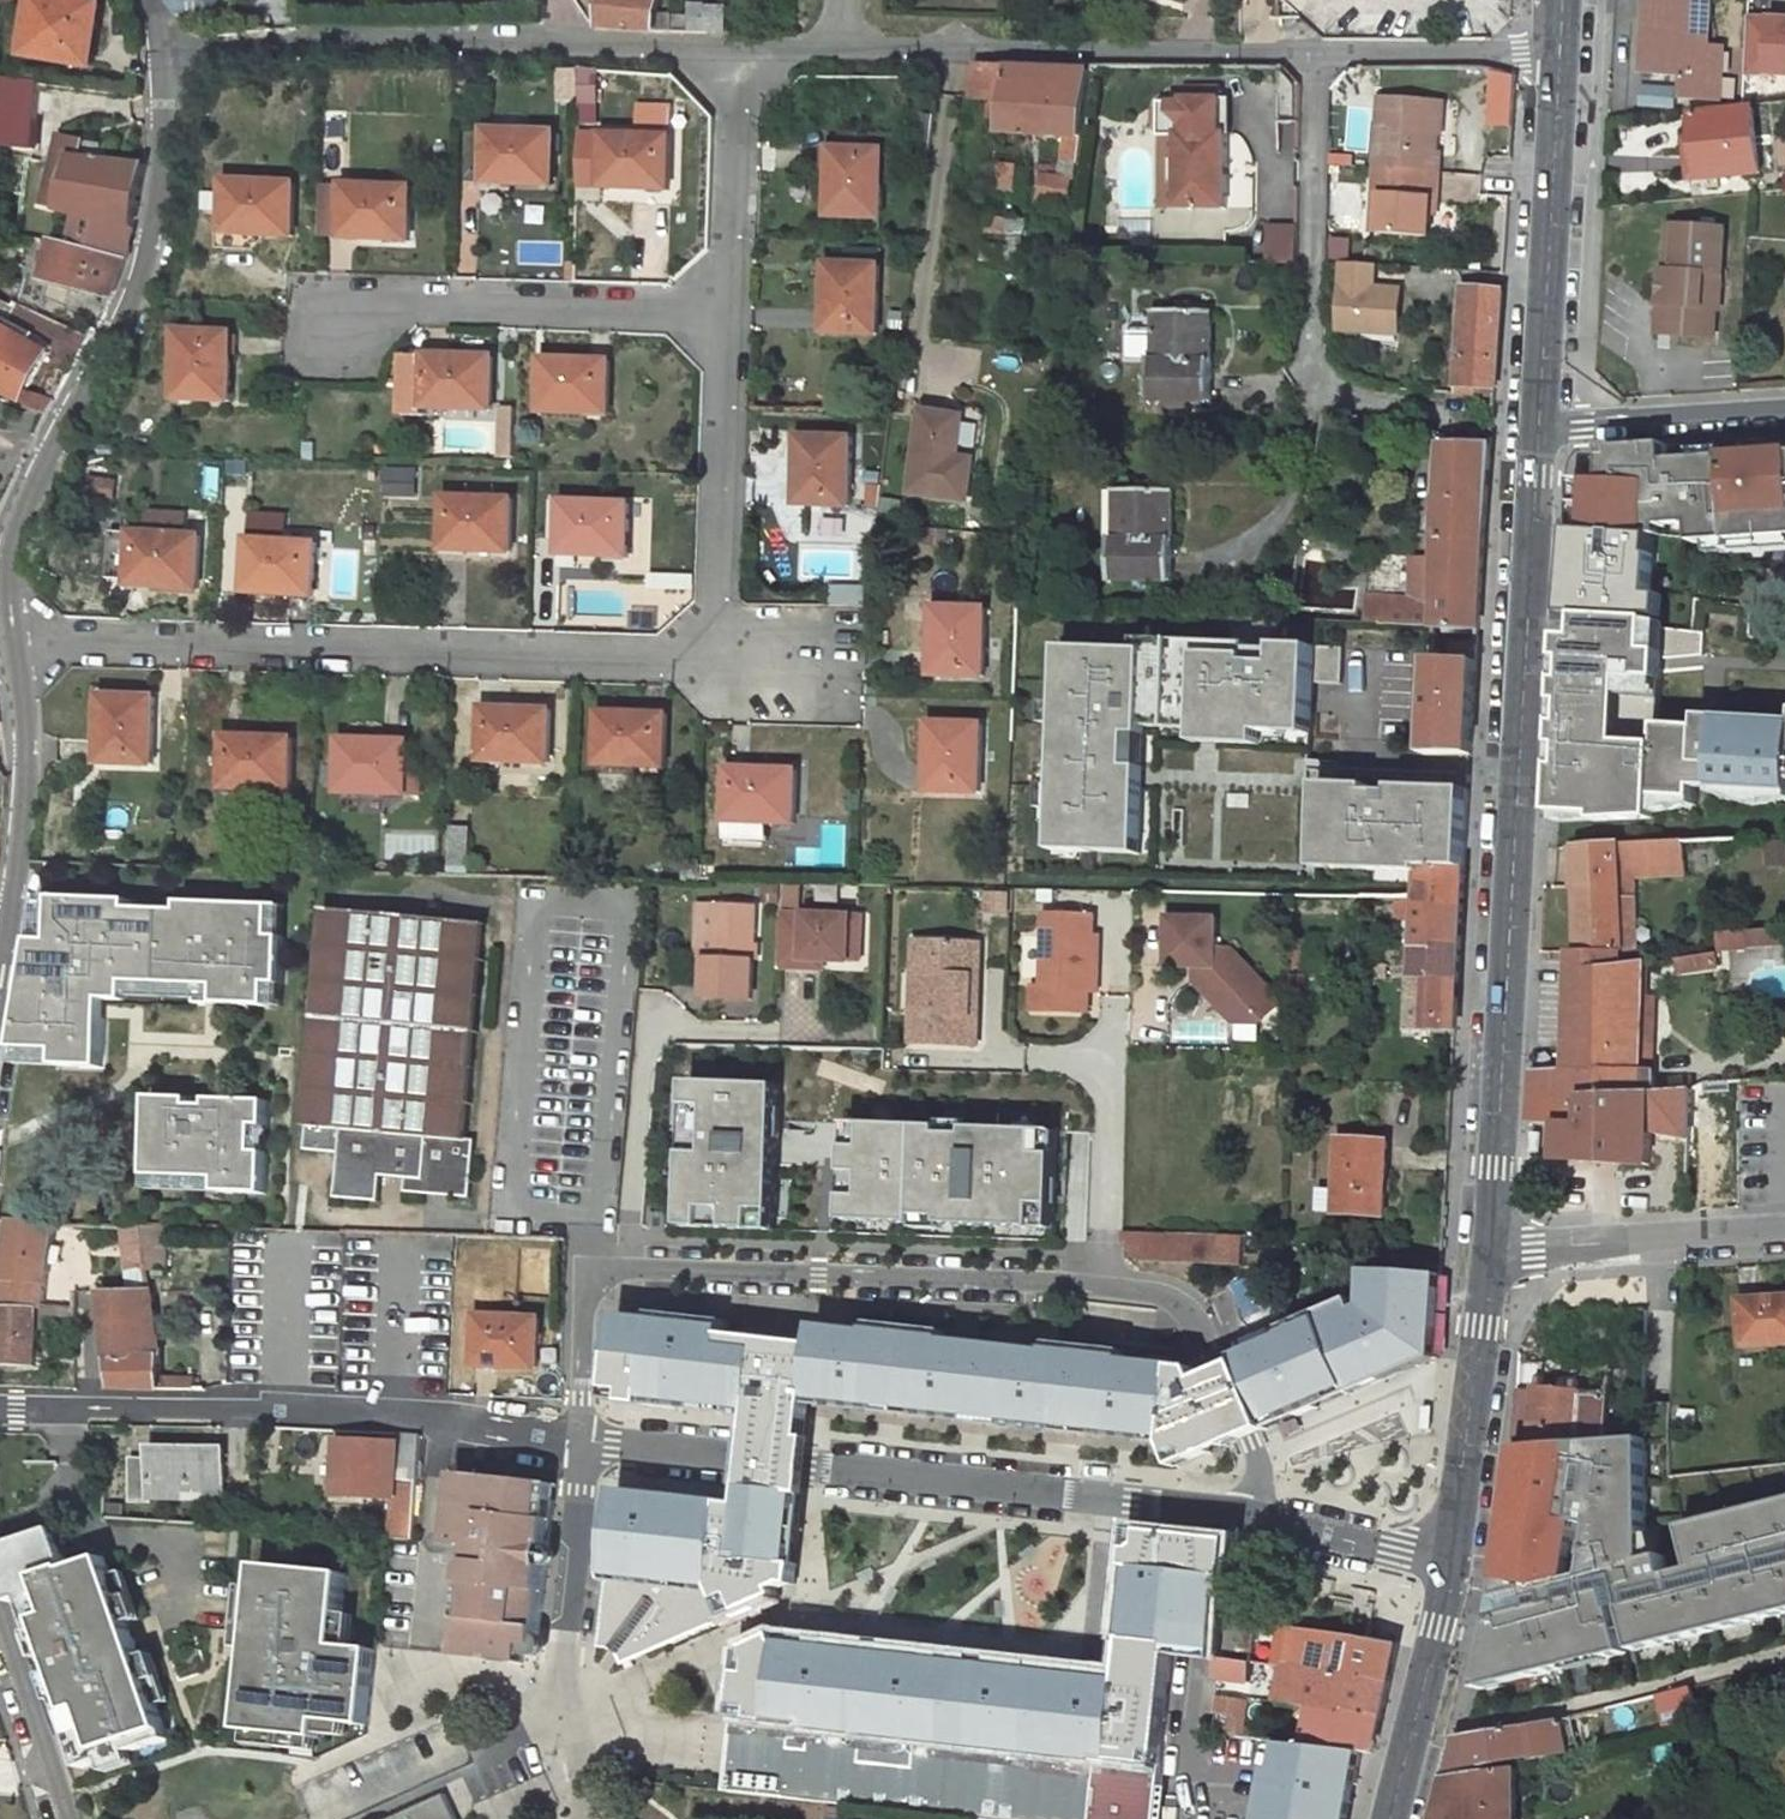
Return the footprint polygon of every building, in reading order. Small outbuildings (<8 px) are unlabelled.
[(108,2),(94,0),(42,0),(34,56),(98,66),(108,2)] [(661,0),(595,0),(595,21),(595,31),(725,32),(726,0),(721,0),(697,0),(696,7),(694,6),(694,15),(659,13),(661,0)] [(1684,95),(1723,97),(1726,48),(1712,47),(1714,0),(1653,0),(1652,9),(1649,9),(1647,41),(1656,42),(1655,70),(1685,73),(1684,95)] [(1750,15),(1750,75),(1784,75),(1784,15),(1750,15)] [(1006,101),(1003,130),(1065,135),(1085,137),(1094,69),(978,61),(974,97),(1006,101)] [(1285,65),(1283,122),(1305,123),(1306,84),(1289,65),(1285,65)] [(1515,126),(1519,73),(1495,71),(1491,124),(1515,126)] [(38,150),(42,113),(45,82),(4,76),(0,103),(0,146),(38,150)] [(1182,133),(1181,208),(1232,210),(1233,133),(1226,133),(1227,98),(1189,97),(1188,134),(1182,133)] [(1381,97),(1376,166),(1433,171),(1441,172),(1443,154),(1435,153),(1439,102),(1381,97)] [(1689,176),(1760,169),(1755,105),(1692,111),(1695,144),(1686,145),(1689,176)] [(554,182),(556,130),(489,128),(488,176),(508,177),(508,181),(554,182)] [(834,145),(831,215),(864,216),(885,216),(886,179),(896,178),(897,133),(843,131),(842,145),(834,145)] [(673,134),(604,132),(603,184),(651,185),(652,181),(672,182),(673,134)] [(1065,135),(1060,175),(1080,178),(1085,137),(1065,135)] [(83,162),(79,162),(68,211),(83,214),(133,226),(147,161),(108,157),(109,144),(89,142),(87,156),(84,155),(83,162)] [(1383,196),(1380,234),(1429,238),(1431,202),(1438,202),(1441,172),(1433,171),(1376,166),(1374,196),(1383,196)] [(1006,259),(1017,177),(995,174),(985,257),(1006,259)] [(1060,175),(1045,174),(1042,197),(1076,202),(1080,178),(1060,175)] [(295,233),(297,182),(229,180),(227,227),(250,228),(250,232),(295,233)] [(412,185),(345,183),(344,234),(392,235),(392,232),(412,233),(412,185)] [(612,202),(677,199),(676,190),(611,193),(612,202)] [(34,301),(67,308),(72,285),(113,294),(126,257),(133,226),(83,214),(75,247),(59,244),(51,279),(39,276),(34,301)] [(884,226),(885,216),(864,216),(864,225),(884,226)] [(1661,264),(1657,300),(1670,301),(1667,329),(1710,332),(1712,304),(1717,305),(1725,225),(1678,221),(1673,266),(1661,264)] [(1270,263),(1299,262),(1299,224),(1270,225),(1270,263)] [(879,331),(882,263),(829,261),(827,310),(831,310),(830,329),(879,331)] [(1381,284),(1381,263),(1339,262),(1339,335),(1405,336),(1406,284),(1381,284)] [(1504,289),(1464,286),(1457,392),(1497,394),(1504,289)] [(1156,355),(1153,355),(1152,399),(1211,400),(1212,355),(1213,356),(1215,312),(1157,311),(1156,355)] [(0,322),(0,388),(26,402),(50,409),(57,396),(34,390),(49,359),(24,345),(28,337),(37,342),(41,336),(14,321),(10,328),(0,322)] [(231,399),(234,331),(183,330),(182,348),(179,348),(177,396),(231,399)] [(53,351),(37,342),(28,337),(24,345),(49,359),(53,351)] [(493,406),(495,355),(426,353),(425,399),(445,400),(445,405),(493,406)] [(611,358),(542,356),(541,408),(589,410),(590,406),(609,406),(611,358)] [(501,408),(501,456),(517,456),(516,408),(501,408)] [(965,415),(925,410),(915,490),(971,497),(975,457),(960,454),(965,415)] [(852,503),(855,436),(801,435),(799,482),(802,482),(802,501),(852,503)] [(1438,506),(1436,557),(1417,556),(1414,599),(1394,598),(1394,596),(1369,595),(1368,620),(1481,624),(1493,443),(1444,441),(1438,506)] [(1605,486),(1575,485),(1574,537),(1662,538),(1662,530),(1694,528),(1696,546),(1784,539),(1784,456),(1668,465),(1667,449),(1605,454),(1605,486)] [(1174,491),(1118,490),(1117,539),(1114,539),(1113,579),(1172,579),(1174,491)] [(513,549),(514,498),(446,495),(445,542),(465,543),(465,547),(513,549)] [(630,504),(563,500),(561,551),(608,553),(608,549),(628,550),(630,504)] [(148,510),(147,530),(167,531),(168,511),(148,510)] [(167,531),(147,530),(136,529),(133,578),(153,579),(153,583),(201,586),(203,533),(188,532),(189,512),(168,511),(167,531)] [(133,578),(136,529),(117,528),(114,577),(133,578)] [(318,540),(251,536),(247,588),(295,591),(295,587),(315,589),(318,540)] [(1661,619),(1673,621),(1674,612),(1664,610),(1665,540),(1596,539),(1592,617),(1661,619)] [(985,673),(988,607),(936,606),(934,650),(938,650),(937,672),(985,673)] [(1325,736),(1328,647),(1192,643),(1191,682),(1209,683),(1208,743),(1275,745),(1275,735),(1325,736)] [(1059,852),(1156,854),(1158,714),(1177,714),(1177,705),(1184,705),(1185,648),(1063,646),(1059,852)] [(1473,752),(1479,656),(1432,655),(1427,750),(1473,752)] [(155,762),(157,693),(104,692),(101,740),(106,740),(105,761),(155,762)] [(551,760),(552,708),(484,706),(483,755),(504,755),(504,759),(551,760)] [(669,713),(601,711),(598,762),(646,764),(646,760),(667,761),(669,713)] [(981,791),(984,724),(932,722),(930,768),(934,768),(934,789),(981,791)] [(293,788),(294,735),(225,734),(224,782),(242,782),(242,787),(293,788)] [(410,739),(341,737),(340,789),(389,791),(389,788),(408,789),(410,739)] [(1570,764),(1566,822),(1625,826),(1626,814),(1629,768),(1570,764)] [(796,821),(797,768),(730,765),(729,815),(749,816),(748,819),(796,821)] [(451,872),(470,873),(471,833),(452,833),(451,872)] [(1579,845),(1582,949),(1627,949),(1626,892),(1640,892),(1639,875),(1689,872),(1688,839),(1682,839),(1579,845)] [(1766,846),(1767,866),(1784,866),(1784,846),(1766,846)] [(1466,867),(1423,865),(1421,896),(1464,897),(1466,867)] [(1640,892),(1626,892),(1627,949),(1641,950),(1640,892)] [(1420,919),(1416,1025),(1456,1025),(1464,897),(1421,896),(1402,896),(1402,919),(1420,919)] [(292,1005),(295,907),(40,899),(35,1067),(116,1070),(118,1000),(292,1005)] [(470,1146),(490,920),(330,908),(309,1147),(342,1150),(340,1194),(382,1198),(384,1174),(410,1176),(408,1189),(473,1195),(477,1147),(470,1146)] [(751,1001),(750,909),(712,909),(712,962),(702,962),(702,1001),(751,1001)] [(1098,934),(1098,914),(1049,913),(1047,986),(1038,985),(1037,1009),(1092,1011),(1093,990),(1102,990),(1103,967),(1097,967),(1098,934)] [(1220,947),(1221,916),(1174,915),(1173,962),(1206,963),(1205,972),(1200,977),(1239,1019),(1265,1020),(1265,1003),(1278,991),(1237,947),(1220,947)] [(802,960),(820,960),(847,960),(847,938),(859,938),(859,917),(783,916),(781,969),(802,970),(802,960)] [(1755,928),(1755,942),(1784,940),(1784,927),(1755,928)] [(1724,930),(1725,945),(1755,944),(1755,942),(1755,928),(1724,930)] [(858,960),(859,938),(847,938),(847,960),(858,960)] [(981,965),(981,940),(915,939),(915,967),(922,968),(921,1012),(914,1012),(914,1041),(980,1042),(980,1013),(973,1013),(973,965),(981,965)] [(1574,949),(1569,1068),(1537,1068),(1536,1094),(1577,1094),(1585,1093),(1648,1087),(1648,1068),(1643,1067),(1648,962),(1627,965),(1627,949),(1582,949),(1574,949)] [(1407,974),(1408,960),(1366,958),(1365,972),(1407,974)] [(802,970),(820,970),(820,960),(802,960),(802,970)] [(1265,1003),(1265,1020),(1286,1000),(1278,991),(1265,1003)] [(1654,1132),(1691,1139),(1693,1099),(1708,1092),(1734,1090),(1733,1080),(1707,1082),(1694,1087),(1657,1087),(1652,1131),(1654,1132)] [(1584,1121),(1560,1120),(1557,1157),(1655,1162),(1654,1132),(1652,1131),(1657,1087),(1648,1087),(1585,1093),(1584,1121)] [(1536,1094),(1534,1120),(1560,1120),(1584,1121),(1585,1093),(1577,1094),(1536,1094)] [(276,1194),(278,1101),(156,1099),(155,1192),(276,1194)] [(1384,1214),(1389,1140),(1342,1137),(1338,1187),(1319,1186),(1317,1210),(1384,1214)] [(747,1202),(795,1203),(798,1149),(709,1145),(707,1209),(747,1210),(747,1202)] [(928,1168),(927,1218),(996,1221),(998,1170),(928,1168)] [(1018,1228),(1066,1229),(1067,1172),(998,1170),(996,1221),(1018,1221),(1018,1228)] [(42,1305),(57,1221),(16,1218),(3,1302),(42,1305)] [(140,1226),(122,1225),(130,1288),(152,1287),(149,1269),(140,1226)] [(168,1269),(160,1227),(140,1226),(149,1269),(168,1269)] [(1244,1236),(1125,1232),(1125,1242),(1142,1261),(1243,1265),(1244,1236)] [(813,1404),(1166,1449),(1176,1471),(1250,1439),(1435,1359),(1442,1274),(1408,1270),(1365,1269),(1362,1304),(1351,1310),(1348,1302),(1280,1331),(1284,1339),(1236,1361),(1239,1367),(1217,1378),(1194,1389),(1187,1372),(1128,1365),(1129,1356),(1056,1346),(1054,1355),(949,1342),(950,1332),(875,1322),(874,1332),(822,1325),(819,1345),(730,1334),(732,1320),(658,1312),(657,1319),(623,1315),(609,1399),(753,1417),(748,1459),(742,1507),(619,1494),(601,1648),(611,1648),(625,1653),(629,1663),(785,1596),(781,1589),(799,1582),(805,1527),(798,1526),(805,1467),(813,1404)] [(161,1376),(159,1335),(162,1334),(152,1287),(130,1288),(103,1288),(105,1321),(116,1386),(161,1388),(197,1387),(197,1375),(161,1376)] [(80,1292),(64,1294),(66,1306),(79,1307),(80,1292)] [(1740,1297),(1743,1345),(1784,1342),(1784,1295),(1740,1297)] [(39,1364),(41,1321),(54,1325),(78,1326),(79,1307),(66,1306),(42,1305),(3,1302),(0,1302),(0,1331),(1,1331),(0,1355),(0,1363),(39,1364)] [(1593,1315),(1545,1316),(1538,1388),(1613,1396),(1620,1309),(1593,1315)] [(538,1368),(540,1317),(480,1315),(478,1361),(498,1363),(498,1366),(538,1368)] [(1538,1388),(1533,1440),(1582,1439),(1610,1437),(1613,1396),(1538,1388)] [(401,1441),(338,1438),(334,1491),(392,1495),(390,1534),(412,1536),(419,1433),(401,1432),(401,1441)] [(1580,1464),(1622,1461),(1621,1437),(1610,1437),(1582,1439),(1580,1464)] [(1552,1601),(1569,1602),(1580,1464),(1582,1439),(1533,1440),(1512,1442),(1493,1594),(1469,1690),(1510,1678),(1521,1604),(1551,1606),(1552,1601)] [(133,1495),(224,1496),(225,1463),(210,1462),(211,1445),(152,1444),(152,1456),(134,1456),(133,1495)] [(225,1445),(211,1445),(210,1462),(225,1463),(225,1445)] [(466,1563),(470,1569),(465,1573),(460,1613),(469,1614),(463,1668),(531,1675),(533,1658),(543,1659),(563,1486),(452,1474),(443,1554),(467,1556),(466,1563)] [(35,1503),(32,1492),(16,1496),(18,1507),(35,1503)] [(979,1817),(998,1818),(1155,1818),(1176,1655),(1219,1658),(1219,1654),(1221,1617),(1226,1575),(1232,1576),(1236,1536),(1138,1527),(1124,1635),(1130,1636),(1126,1673),(776,1634),(746,1650),(739,1717),(766,1720),(764,1741),(784,1743),(800,1745),(794,1796),(979,1817)] [(1675,1535),(1647,1536),(1650,1605),(1677,1603),(1675,1535)] [(348,1641),(355,1564),(305,1559),(297,1636),(348,1641)] [(49,1597),(54,1655),(101,1652),(95,1593),(49,1597)] [(460,1613),(453,1667),(463,1668),(469,1614),(460,1613)] [(1254,1659),(1257,1622),(1221,1617),(1219,1654),(1254,1659)] [(1342,1638),(1279,1631),(1273,1661),(1284,1663),(1392,1677),(1400,1642),(1342,1634),(1342,1638)] [(1603,1690),(1597,1652),(1554,1655),(1559,1700),(1603,1690)] [(1218,1676),(1252,1680),(1254,1659),(1219,1654),(1219,1658),(1218,1676)] [(1284,1663),(1277,1699),(1314,1705),(1383,1714),(1392,1677),(1284,1663)] [(1659,1704),(1638,1709),(1644,1733),(1701,1719),(1692,1686),(1657,1695),(1659,1704)] [(1248,1734),(1252,1696),(1220,1692),(1219,1710),(1234,1712),(1233,1733),(1248,1734)] [(1314,1705),(1306,1741),(1364,1748),(1375,1749),(1383,1714),(1314,1705)] [(1573,1750),(1565,1718),(1456,1737),(1447,1773),(1533,1754),(1535,1758),(1573,1750)] [(1261,1818),(1351,1818),(1364,1748),(1306,1741),(1284,1738),(1278,1770),(1271,1769),(1261,1818)] [(784,1743),(778,1795),(794,1796),(800,1745),(784,1743)] [(1518,1767),(1446,1775),(1435,1818),(1517,1818),(1518,1767)] [(444,1792),(386,1818),(456,1818),(444,1792)]
